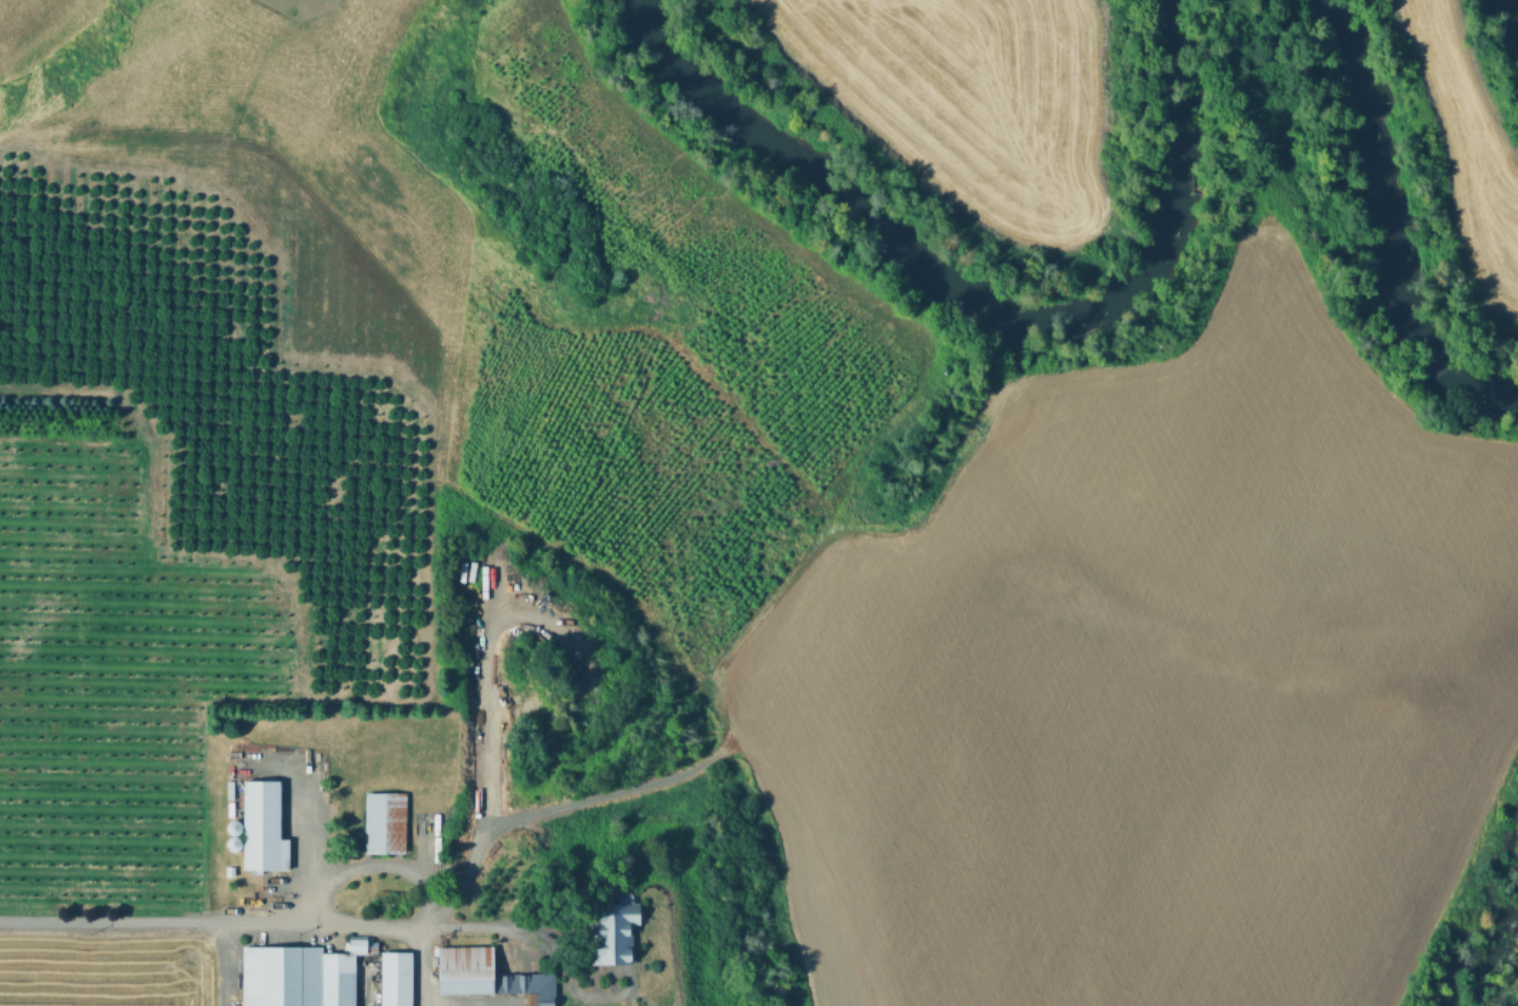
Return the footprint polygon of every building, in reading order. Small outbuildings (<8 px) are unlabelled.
[(243,782),(278,783),(278,841),(288,841),(289,874),(271,874),(271,872),(242,872),(243,782)] [(364,795),(405,795),(404,857),(363,856),(364,795)] [(230,837),(233,837),(236,837),(238,835),(240,833),(240,830),(239,827),(237,825),(234,824),(232,824),(229,825),(227,826),(226,829),(226,831),(227,833),(228,835),(230,837)] [(230,853),(233,854),(236,853),(239,851),(240,849),(241,846),(240,843),(238,841),(235,840),(232,840),(230,841),(228,842),(227,845),(227,847),(227,849),(229,851),(230,853)] [(224,870),(233,870),(233,878),(224,878),(224,870)] [(587,945),(598,943),(598,923),(590,924),(590,910),(598,910),(598,907),(621,907),(621,905),(638,904),(638,928),(632,928),(632,967),(598,968),(598,957),(590,958),(587,945)] [(359,955),(360,1005),(244,1005),(244,948),(326,947),(326,953),(351,953),(351,939),(378,938),(378,955),(359,955)] [(554,975),(554,1005),(536,1005),(536,994),(492,995),(492,996),(437,997),(436,950),(490,949),(491,977),(536,976),(536,975),(554,975)] [(410,954),(411,1005),(381,1005),(381,955),(410,954)]
